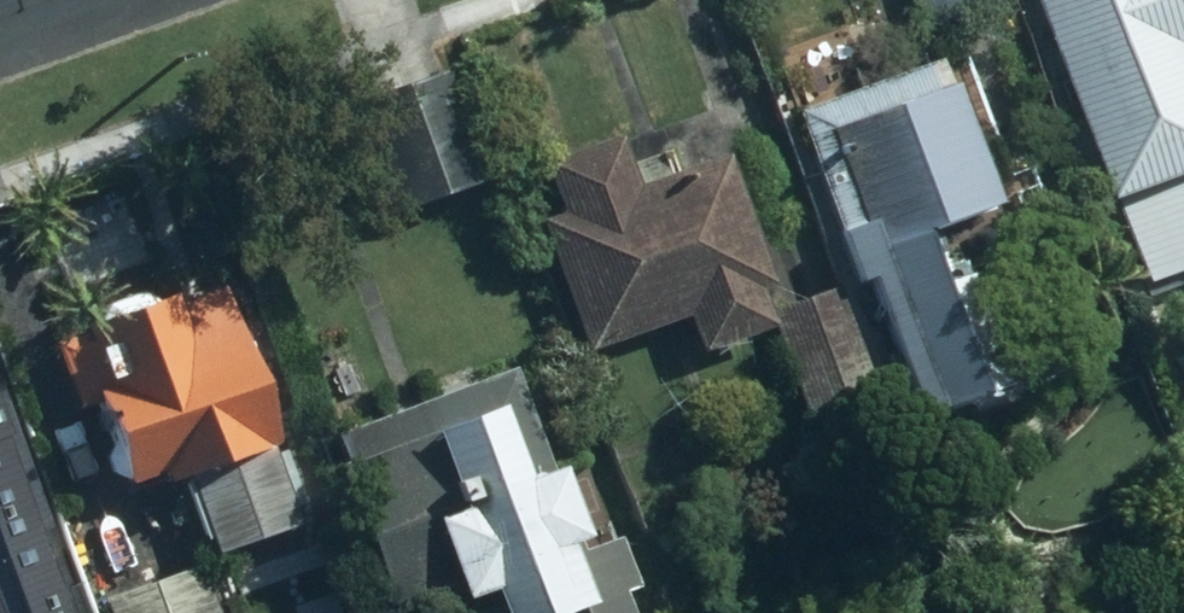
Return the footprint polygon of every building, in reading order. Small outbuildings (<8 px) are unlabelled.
[(1103,199),(1183,170),(1183,46),(1183,45),(1183,0),(1031,0),(1103,199)] [(926,64),(795,109),(856,282),(868,279),(914,410),(1006,378),(967,268),(960,271),(949,241),(924,249),(917,228),(994,201),(952,82),(936,87),(926,64)] [(560,203),(536,213),(586,350),(685,314),(698,352),(771,325),(757,287),(771,282),(722,149),(634,181),(615,133),(544,158),(560,203)] [(276,444),(218,284),(175,300),(170,289),(74,323),(77,330),(49,338),(74,407),(91,400),(123,483),(158,469),(162,481),(182,475),(211,554),(294,523),(267,448),(276,444)] [(870,388),(834,285),(767,307),(802,411),(870,388)] [(510,365),(329,431),(340,460),(333,463),(385,609),(408,600),(413,612),(458,612),(469,609),(471,612),(542,612),(573,602),(577,612),(629,612),(621,590),(634,585),(616,536),(565,553),(560,541),(577,534),(551,464),(510,365)] [(52,506),(0,525),(0,543),(24,612),(88,612),(52,506)] [(104,595),(110,612),(214,612),(196,562),(104,595)]
